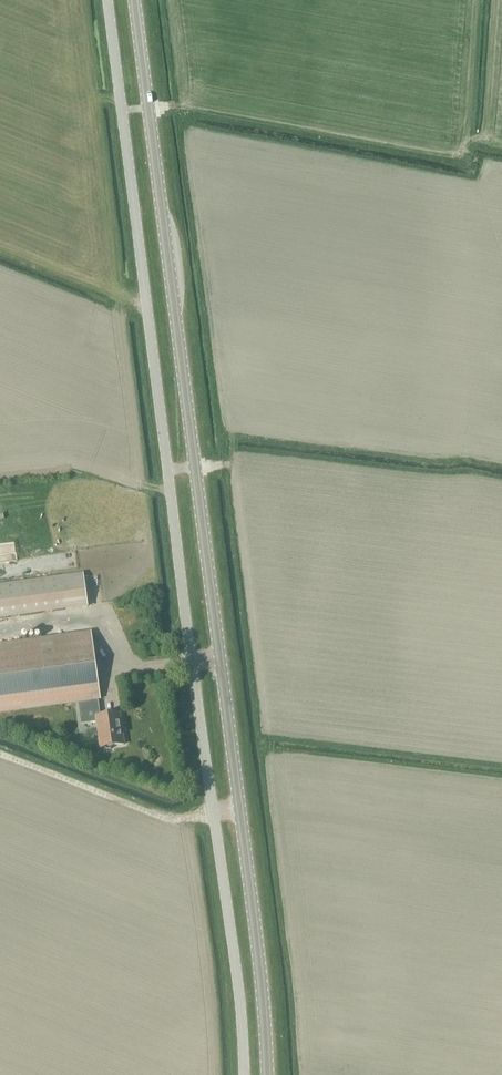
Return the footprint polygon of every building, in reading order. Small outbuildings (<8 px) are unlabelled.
[(88,607),(83,574),(0,585),(0,619),(88,607)] [(78,702),(81,725),(97,722),(101,748),(105,747),(105,749),(107,750),(111,749),(112,748),(112,746),(124,745),(122,733),(120,733),(117,714),(101,716),(98,699),(100,699),(91,633),(0,645),(0,712),(78,702)]
